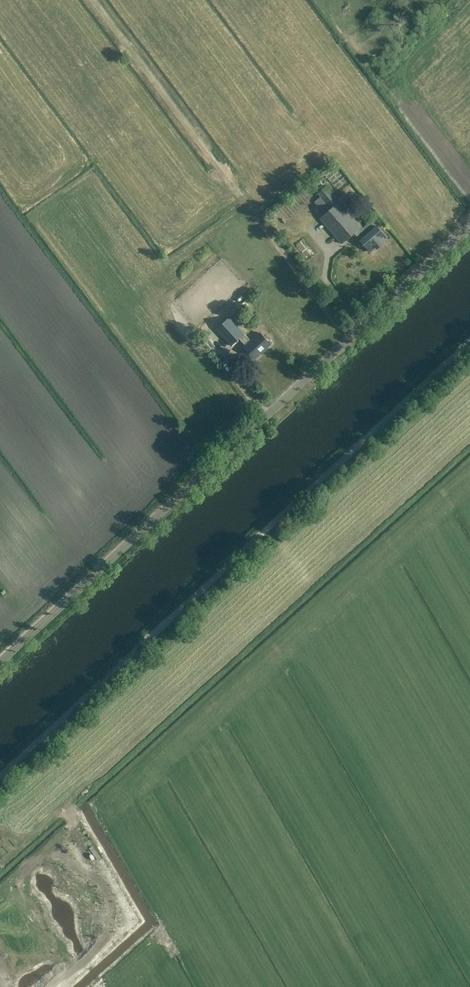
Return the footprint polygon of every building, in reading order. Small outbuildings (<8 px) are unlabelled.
[(317,193),(320,196),(314,201),(325,214),(320,218),(341,243),(356,231),(362,239),(360,240),(370,252),(387,237),(371,220),(362,228),(325,186),(317,193)] [(271,344),(260,332),(251,341),(230,317),(216,329),(231,345),(239,338),(246,345),(244,347),(254,359),(271,344)]
